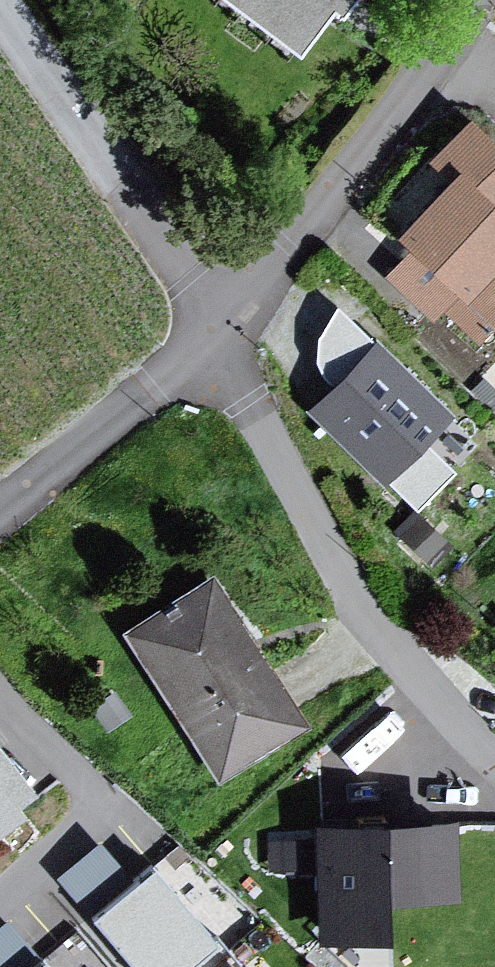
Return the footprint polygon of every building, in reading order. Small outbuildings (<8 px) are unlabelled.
[(300,71),(363,0),(209,0),(300,71)] [(494,324),(494,155),(463,123),(420,174),(438,186),(390,239),(488,333),(494,324)] [(375,342),(302,412),(382,497),(449,420),(375,342)] [(207,582),(119,636),(214,788),(297,733),(207,582)] [(0,787),(0,836),(24,818),(0,787)] [(269,861),(310,860),(310,821),(268,822),(269,861)] [(454,828),(320,833),(324,943),(387,941),(385,904),(456,901),(454,828)] [(155,874),(97,923),(133,966),(196,966),(218,949),(155,874)]
